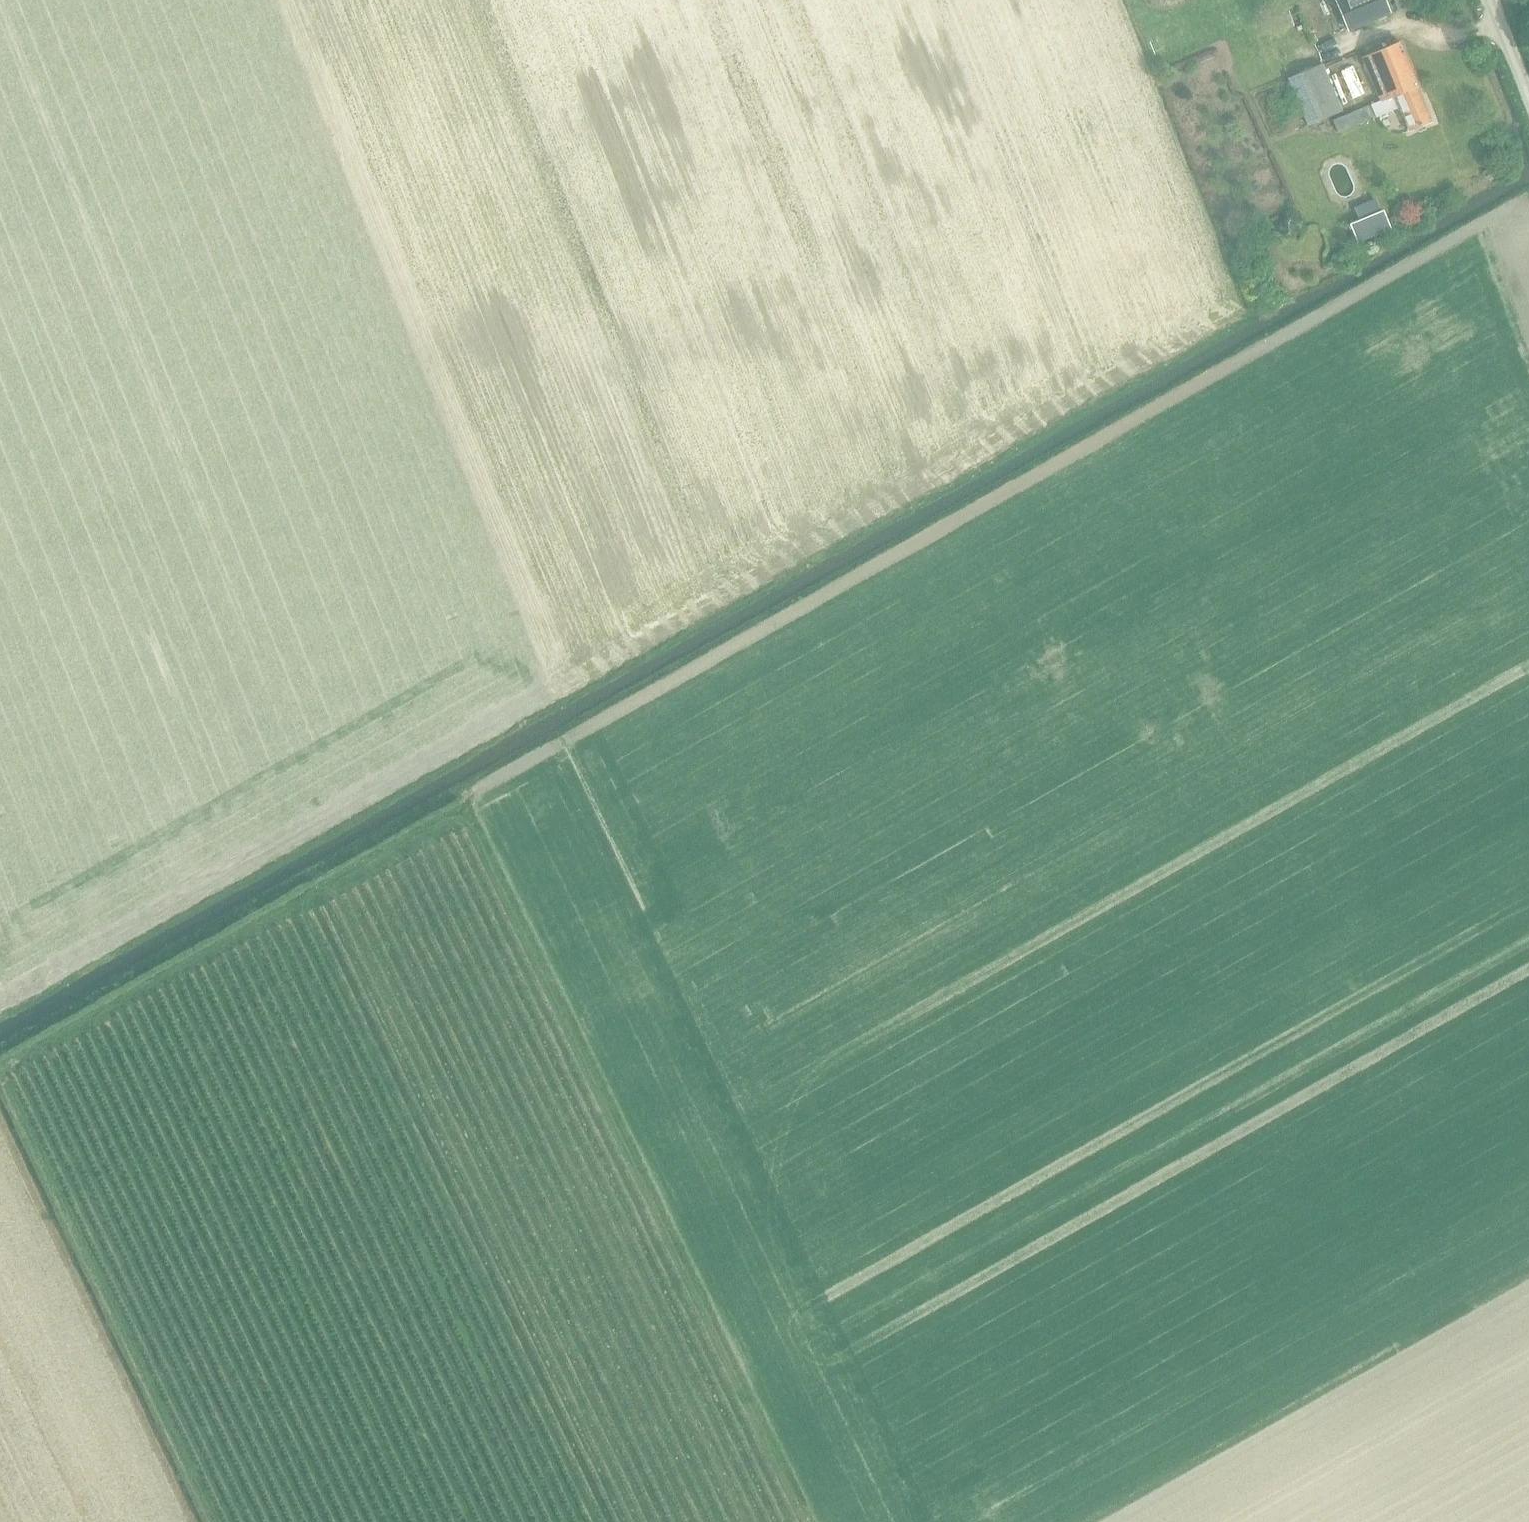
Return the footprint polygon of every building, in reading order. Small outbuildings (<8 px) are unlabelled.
[(1349,27),(1386,12),(1381,0),(1357,0),(1341,7),(1349,27)] [(1410,130),(1430,121),(1416,87),(1418,86),(1399,41),(1362,57),(1380,100),(1332,120),(1338,133),(1400,107),(1410,130)] [(1288,79),(1307,124),(1341,110),(1322,64),(1288,79)]
